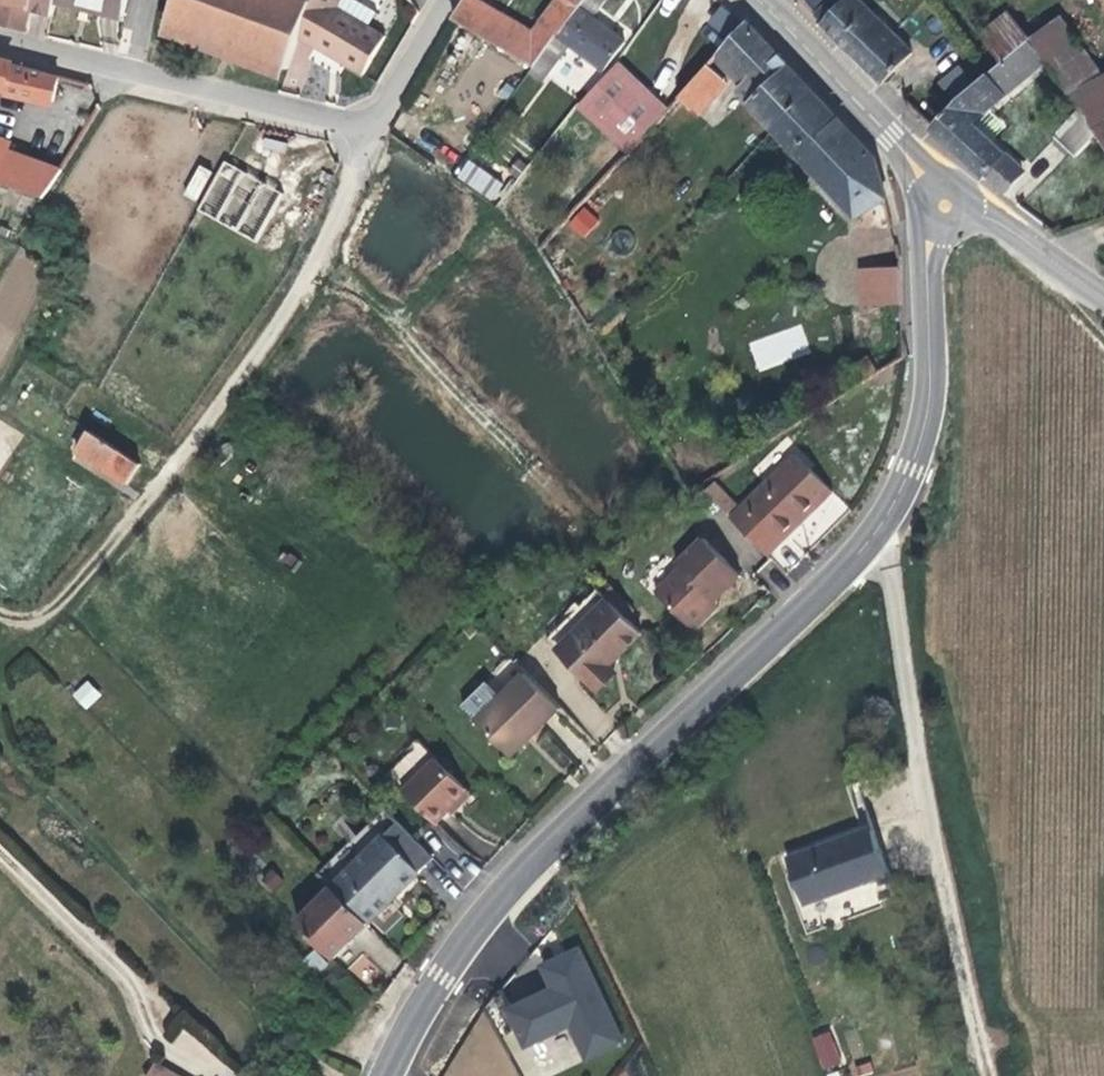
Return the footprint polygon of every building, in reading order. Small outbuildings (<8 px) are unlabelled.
[(17,37),(22,16),(28,17),(49,23),(52,9),(55,0),(0,0),(0,33),(17,37)] [(52,9),(79,15),(80,11),(88,13),(122,21),(127,0),(55,0),(52,9)] [(158,27),(278,70),(290,34),(303,0),(167,0),(158,27)] [(306,43),(342,64),(357,72),(381,30),(363,25),(369,6),(359,0),(303,0),(290,34),(306,43)] [(571,0),(545,0),(530,20),(536,24),(528,36),(476,0),(451,0),(444,12),(445,13),(524,66),(571,0)] [(521,70),(535,81),(559,47),(592,71),(616,41),(597,27),(581,15),(591,0),(571,0),(524,66),(521,70)] [(803,11),(813,0),(795,0),(803,11)] [(852,0),(834,0),(822,12),(814,20),(845,51),(874,79),(903,52),(852,0)] [(803,11),(814,20),(822,12),(812,2),(803,11)] [(708,21),(726,35),(738,19),(721,6),(708,21)] [(1033,26),(1023,31),(1045,70),(1053,82),(1054,85),(1089,67),(1057,12),(1033,26)] [(25,29),(28,17),(22,16),(17,37),(23,38),(25,29)] [(788,74),(740,21),(712,51),(750,91),(738,102),(755,121),(764,131),(803,90),(788,74)] [(278,70),(158,27),(155,37),(274,81),(278,70)] [(1013,57),(1020,51),(1012,42),(1005,48),(1013,57)] [(342,64),(306,43),(299,56),(315,65),(334,76),(342,64)] [(1005,48),(995,57),(1010,76),(1027,60),(1020,51),(1013,57),(1005,48)] [(964,118),(1010,76),(995,57),(990,62),(921,124),(962,162),(993,190),(1014,168),(964,118)] [(47,103),(56,73),(0,59),(0,91),(47,103)] [(1056,88),(1070,108),(1082,126),(1103,115),(1103,62),(1056,88)] [(609,64),(569,105),(617,152),(649,118),(653,114),(657,110),(634,88),(609,64)] [(670,96),(675,101),(687,114),(717,82),(700,64),(670,96)] [(1028,80),(1035,93),(1053,82),(1045,70),(1028,80)] [(764,131),(828,199),(874,182),(868,160),(853,144),(803,90),(764,131)] [(665,111),(675,101),(670,96),(657,110),(653,114),(660,122),(668,114),(665,111)] [(1082,126),(1070,108),(1045,136),(1065,155),(1087,132),(1082,126)] [(1082,126),(1087,132),(1103,153),(1103,115),(1082,126)] [(37,196),(57,167),(21,156),(14,172),(0,167),(0,184),(37,196)] [(493,202),(505,184),(466,158),(454,175),(493,202)] [(219,162),(197,215),(261,241),(283,188),(219,162)] [(198,202),(211,169),(196,163),(183,196),(198,202)] [(882,210),(880,202),(873,204),(874,212),(882,210)] [(583,239),(600,220),(583,205),(566,224),(583,239)] [(612,247),(632,249),(634,230),(614,228),(612,247)] [(896,301),(895,265),(861,266),(862,301),(896,301)] [(801,326),(772,334),(778,357),(807,349),(801,326)] [(72,454),(125,486),(138,465),(85,432),(72,454)] [(723,518),(763,558),(803,519),(800,516),(806,509),(811,504),(816,508),(833,493),(792,453),(723,518)] [(713,480),(702,491),(725,512),(736,501),(713,480)] [(718,599),(738,579),(700,540),(675,564),(679,568),(653,594),(691,633),(717,608),(713,603),(718,599)] [(611,670),(607,665),(611,662),(638,635),(592,589),(539,638),(590,691),(611,670)] [(474,724),(509,760),(533,736),(558,713),(523,678),(474,724)] [(88,679),(71,694),(85,710),(102,695),(88,679)] [(432,830),(448,815),(466,798),(421,749),(389,779),(432,830)] [(471,803),(466,798),(448,815),(453,821),(460,814),(471,803)] [(804,893),(877,866),(887,862),(870,816),(855,822),(787,848),(804,893)] [(435,861),(400,826),(335,891),(369,926),(392,904),(435,861)] [(890,868),(887,862),(877,866),(879,872),(890,868)] [(274,893),(284,884),(274,873),(264,883),(274,893)] [(808,929),(888,900),(880,880),(801,909),(808,929)] [(369,926),(335,891),(299,927),(334,962),(352,943),(369,926)] [(557,952),(540,960),(551,986),(505,1007),(522,1041),(566,1021),(583,1052),(619,1034),(574,944),(557,952)] [(245,1066),(182,1009),(159,1034),(205,1075),(235,1075),(245,1066)] [(830,1029),(809,1037),(823,1071),(844,1062),(830,1029)] [(156,1058),(147,1075),(190,1075),(156,1058)]
